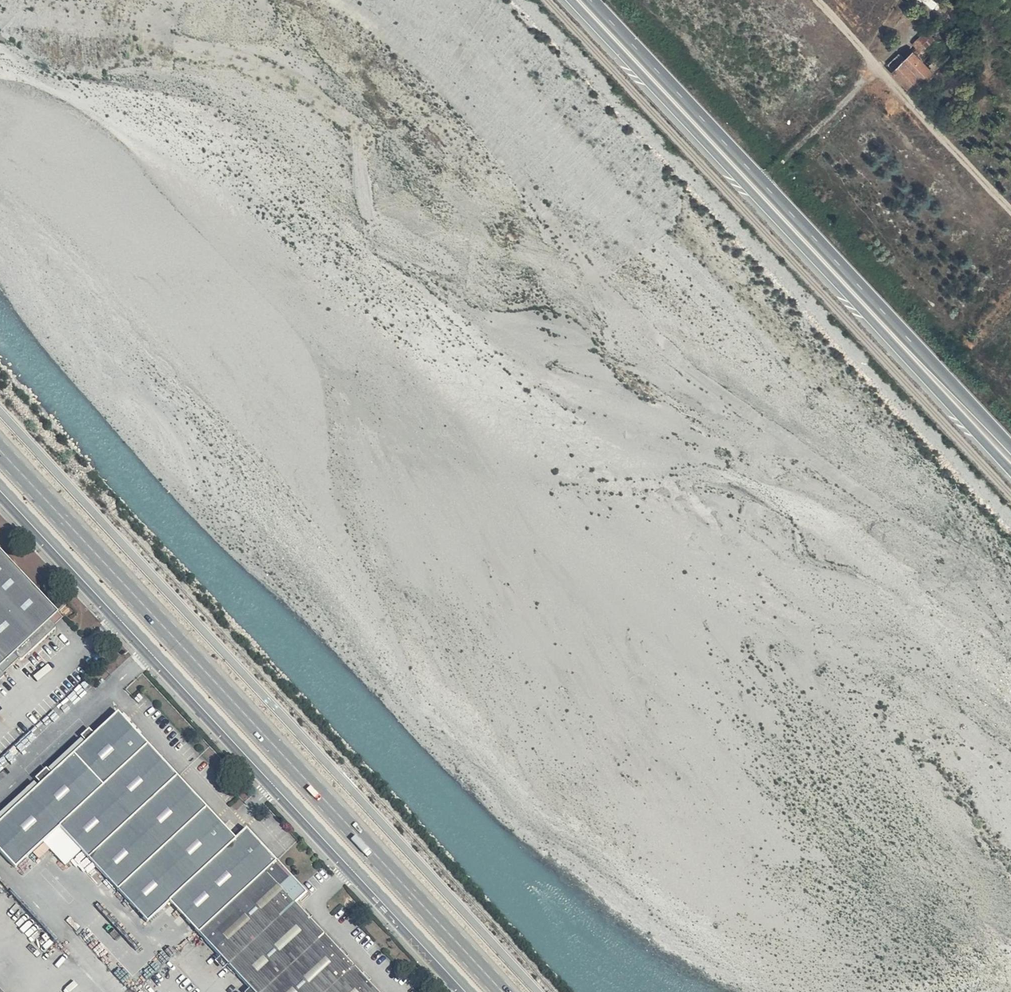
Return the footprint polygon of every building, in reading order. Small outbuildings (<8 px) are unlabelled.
[(910,46),(912,48),(918,53),(946,25),(938,16),(910,46)] [(918,53),(912,48),(904,56),(895,48),(885,60),(912,85),(930,67),(959,38),(946,25),(918,53)] [(0,554),(0,667),(13,656),(19,662),(54,630),(48,622),(56,614),(0,554)] [(0,823),(0,852),(15,870),(41,843),(65,868),(81,854),(83,856),(145,923),(170,903),(252,991),(375,991),(295,905),(308,894),(301,886),(279,862),(246,829),(235,840),(116,712),(0,823)]
